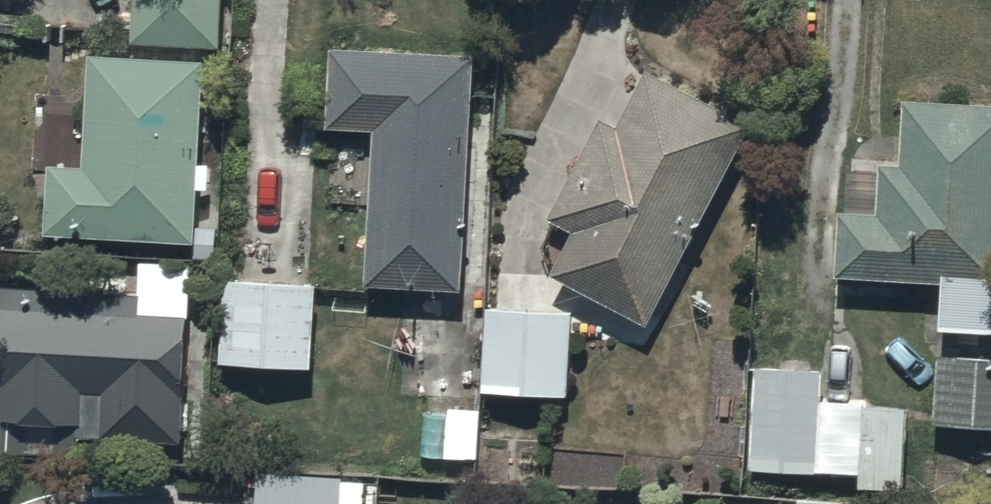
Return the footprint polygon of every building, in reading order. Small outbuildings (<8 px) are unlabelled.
[(126,45),(216,50),(219,0),(129,0),(126,45)] [(472,53),(329,47),(326,127),(366,129),(360,284),(462,288),(472,53)] [(200,63),(86,57),(79,169),(48,167),(44,235),(189,244),(200,63)] [(570,230),(545,276),(643,330),(753,130),(645,71),(616,125),(603,119),(548,219),(570,230)] [(833,278),(938,283),(936,331),(990,333),(990,107),(906,104),(903,169),(878,168),(876,215),(836,213),(833,278)] [(0,283),(0,387),(2,387),(1,423),(78,426),(78,439),(182,443),(189,264),(134,261),(133,288),(0,283)] [(314,288),(222,283),(217,364),(310,369),(314,288)] [(485,308),(481,393),(567,397),(571,313),(485,308)] [(932,427),(990,429),(990,360),(935,358),(932,427)] [(752,369),(748,472),(860,476),(860,487),(903,488),(906,408),(827,406),(828,372),(752,369)] [(444,413),(424,413),(422,459),(479,461),(482,411),(444,410),(444,413)] [(339,484),(339,478),(256,476),(255,503),(363,503),(364,484),(339,484)]
